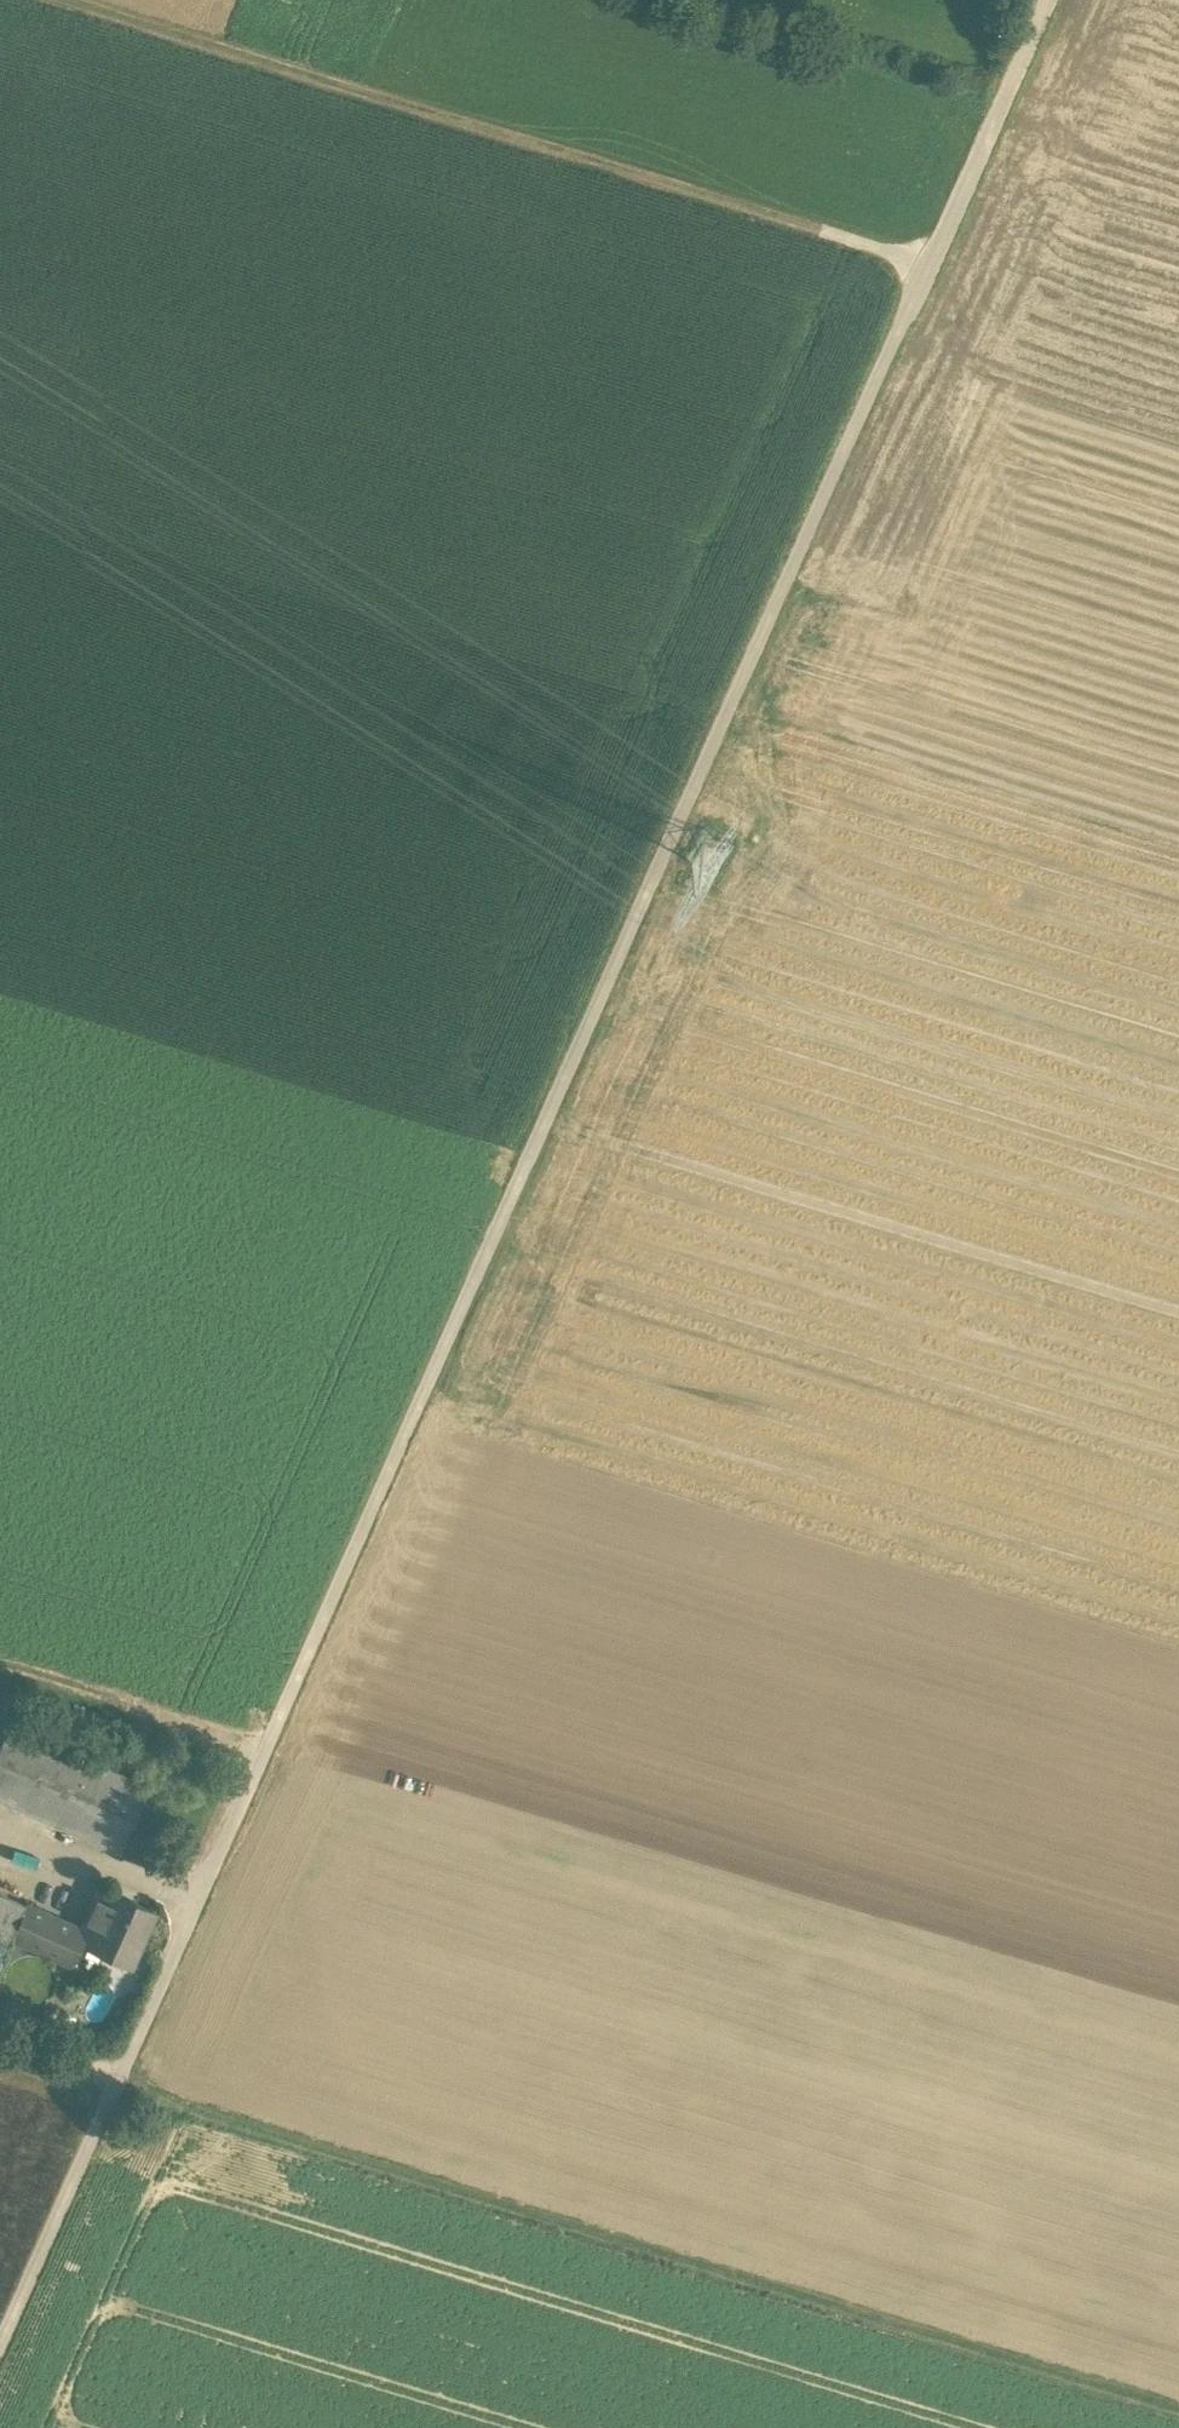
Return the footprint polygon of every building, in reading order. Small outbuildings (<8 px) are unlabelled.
[(9,1725),(0,1744),(0,1801),(121,1855),(151,1788),(9,1725)] [(115,1893),(100,1886),(80,1931),(76,1941),(78,1942),(129,1965),(153,1911),(114,1894),(115,1893)] [(23,1906),(0,1895),(0,1959),(23,1906)] [(80,1931),(26,1907),(12,1937),(69,1962),(78,1942),(76,1941),(80,1931)]
